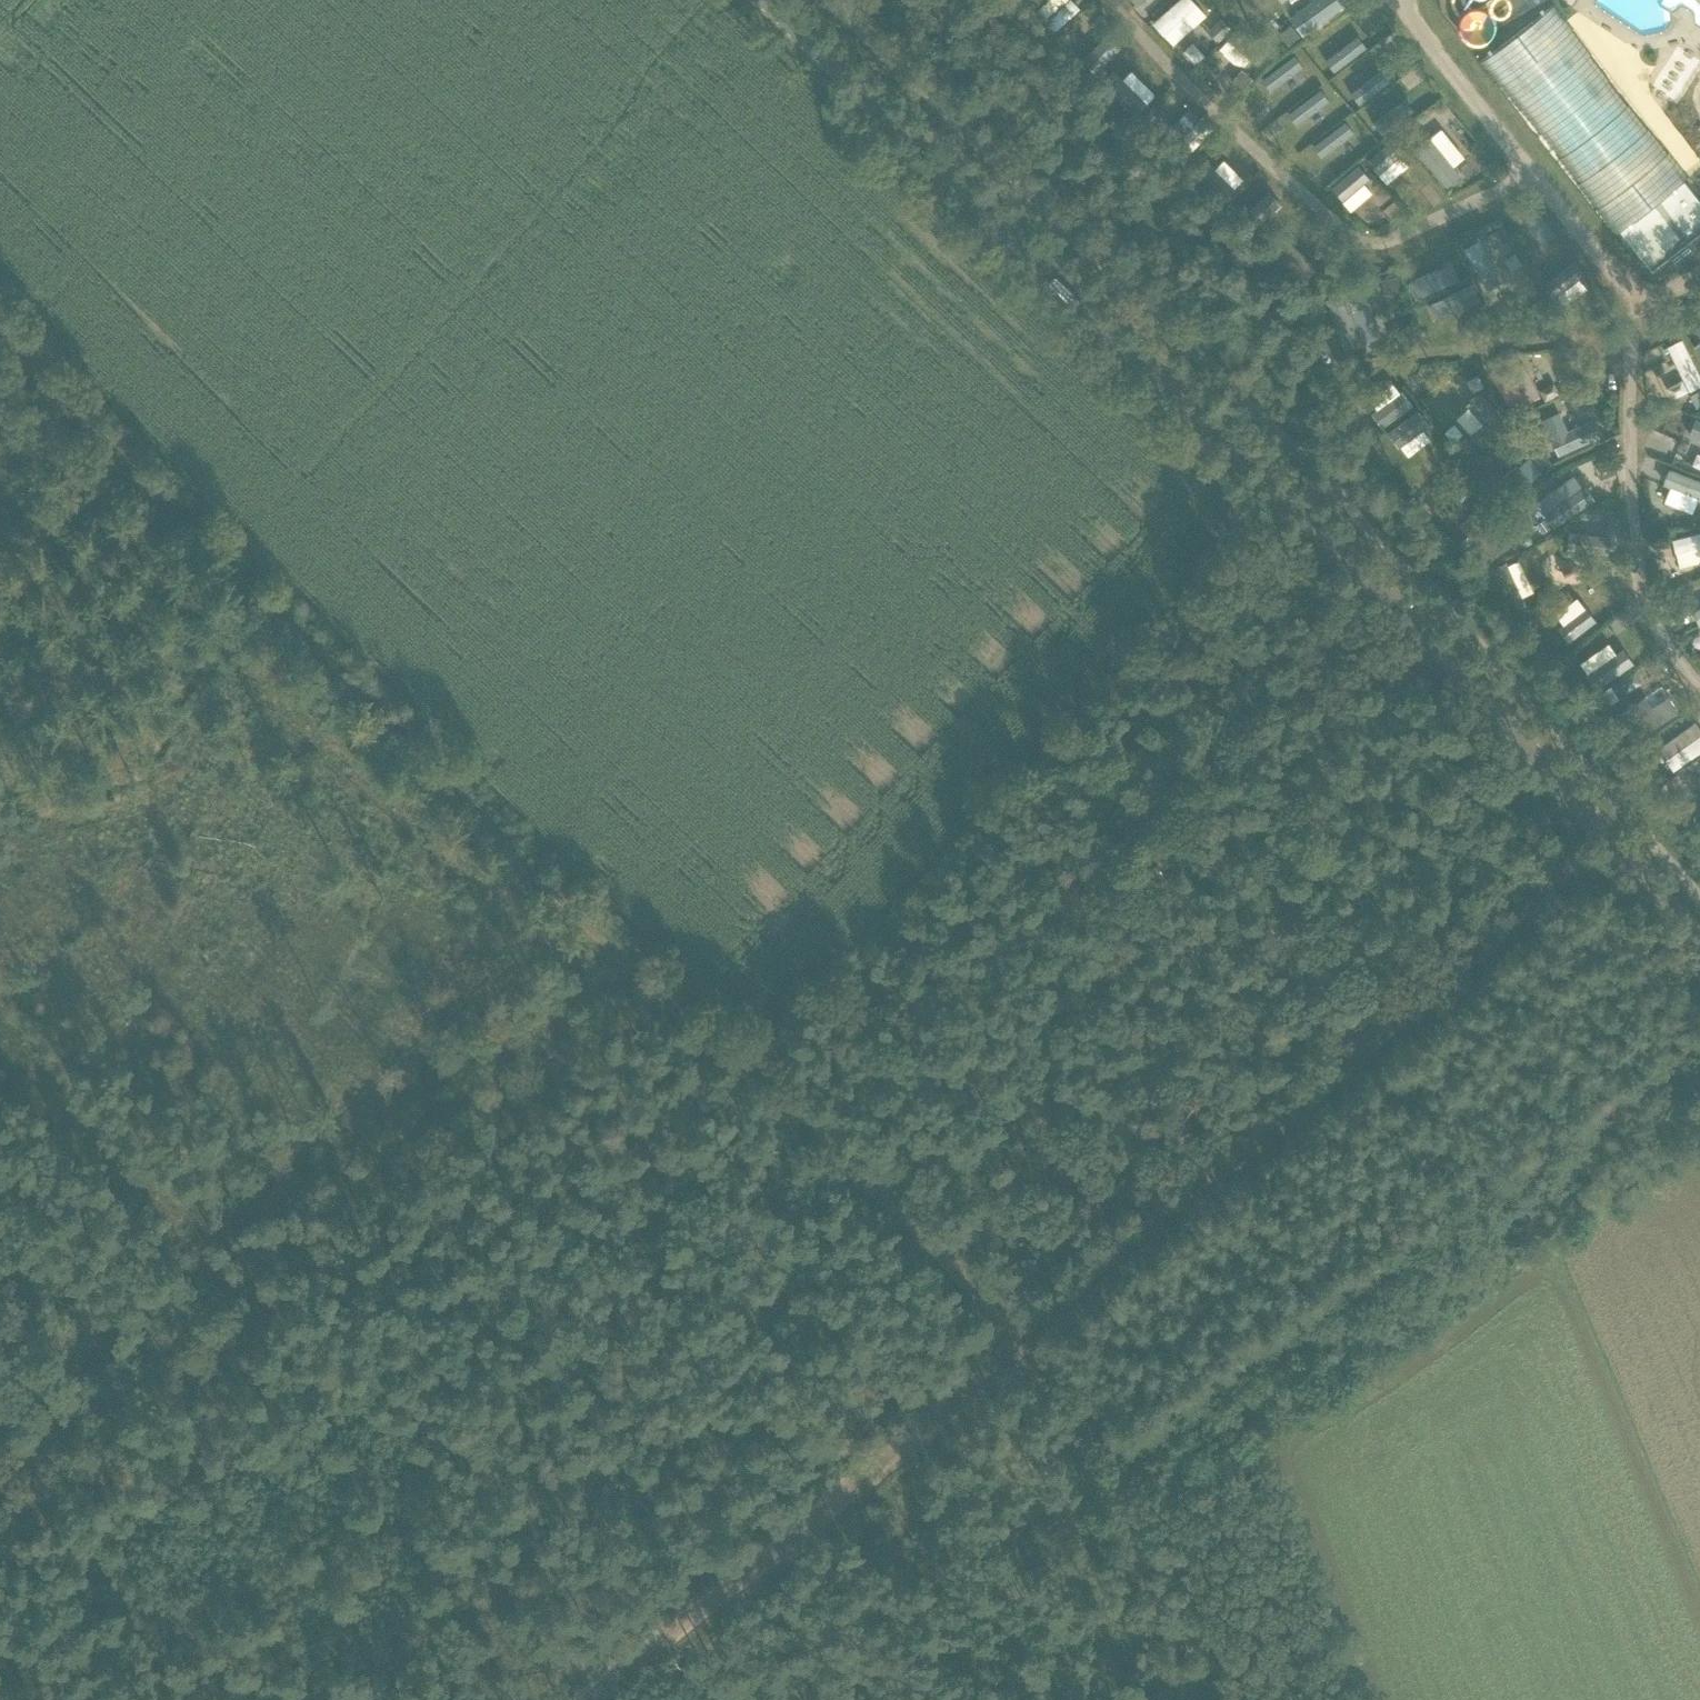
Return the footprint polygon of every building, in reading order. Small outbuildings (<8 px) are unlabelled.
[(1020,3),(1029,12),(1037,3),(1034,0),(1023,0),(1020,3)] [(1154,20),(1192,65),(1204,55),(1194,43),(1205,34),(1214,45),(1228,33),(1200,0),(1178,0),(1154,20)] [(1303,35),(1357,0),(1281,0),(1303,35)] [(1480,62),(1614,234),(1619,230),(1651,272),(1699,234),(1699,203),(1682,181),(1687,177),(1553,4),(1480,62)] [(1359,34),(1326,59),(1335,71),(1368,46),(1359,34)] [(1225,41),(1218,53),(1245,68),(1251,55),(1225,41)] [(1105,73),(1144,109),(1168,84),(1129,48),(1105,73)] [(1270,89),(1304,66),(1297,55),(1262,78),(1270,89)] [(1383,65),(1352,91),(1362,104),(1393,78),(1383,65)] [(1241,70),(1232,81),(1242,89),(1251,79),(1241,70)] [(1320,87),(1290,114),(1302,127),(1332,100),(1320,87)] [(1385,133),(1410,110),(1401,101),(1376,124),(1385,133)] [(1314,144),(1323,158),(1357,135),(1347,121),(1314,144)] [(1415,148),(1441,182),(1469,161),(1443,127),(1415,148)] [(1258,167),(1246,155),(1238,165),(1227,155),(1204,179),(1226,201),(1258,167)] [(1377,170),(1409,206),(1421,196),(1389,160),(1377,170)] [(1330,190),(1366,229),(1395,202),(1359,163),(1330,190)] [(1499,229),(1487,236),(1494,248),(1506,241),(1499,229)] [(1482,238),(1464,248),(1488,290),(1506,279),(1482,238)] [(1558,250),(1537,265),(1558,294),(1579,278),(1558,250)] [(1408,281),(1415,299),(1462,279),(1455,261),(1408,281)] [(1397,279),(1381,282),(1384,294),(1399,291),(1397,279)] [(1434,320),(1482,304),(1476,285),(1428,301),(1434,320)] [(1362,286),(1325,300),(1326,304),(1346,353),(1347,352),(1364,346),(1364,344),(1381,338),(1368,305),(1369,304),(1362,286)] [(1699,385),(1699,372),(1682,338),(1666,346),(1689,391),(1699,385)] [(1513,363),(1491,372),(1504,404),(1543,388),(1536,369),(1518,377),(1513,363)] [(1571,375),(1559,382),(1564,389),(1575,383),(1571,375)] [(1396,385),(1369,408),(1384,426),(1411,402),(1396,385)] [(1690,396),(1696,408),(1699,406),(1699,391),(1690,396)] [(1480,392),(1455,414),(1474,434),(1498,412),(1480,392)] [(1397,446),(1431,425),(1420,408),(1386,429),(1397,446)] [(1531,413),(1519,419),(1524,431),(1536,426),(1531,413)] [(1598,437),(1591,421),(1567,432),(1558,413),(1542,421),(1558,455),(1598,437)] [(1698,417),(1690,433),(1699,438),(1699,418),(1698,417)] [(1466,439),(1455,447),(1461,455),(1472,447),(1466,439)] [(1516,466),(1492,486),(1507,506),(1532,487),(1516,466)] [(1478,467),(1470,474),(1480,487),(1488,480),(1478,467)] [(1670,467),(1663,483),(1699,499),(1699,480),(1670,467)] [(1537,496),(1548,523),(1593,505),(1582,478),(1537,496)] [(1488,562),(1513,542),(1486,506),(1460,526),(1488,562)] [(1516,510),(1506,516),(1514,527),(1523,521),(1516,510)] [(1516,605),(1562,587),(1556,573),(1510,591),(1516,605)] [(1570,622),(1559,631),(1570,644),(1610,612),(1599,599),(1590,606),(1582,596),(1562,613),(1570,622)] [(1585,659),(1600,684),(1637,662),(1622,637),(1585,659)] [(1610,688),(1602,693),(1609,704),(1618,699),(1610,688)] [(1630,741),(1677,712),(1668,698),(1651,708),(1644,697),(1614,716),(1630,741)] [(1657,747),(1673,770),(1699,752),(1699,722),(1698,719),(1657,747)]
